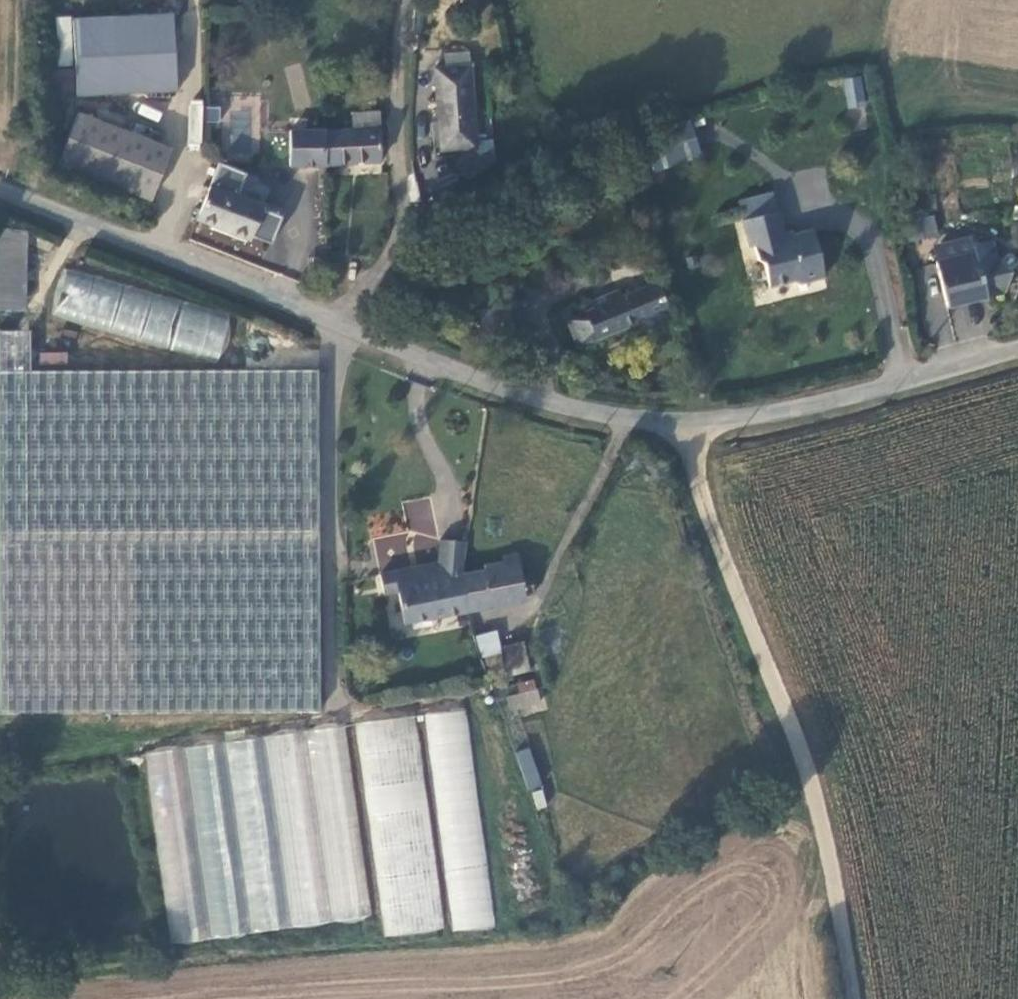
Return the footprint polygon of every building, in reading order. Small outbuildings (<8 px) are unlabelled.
[(74,20),(78,96),(178,90),(174,15),(74,20)] [(474,68),(442,73),(451,154),(483,151),(474,68)] [(861,76),(843,78),(847,107),(865,105),(861,76)] [(71,118),(79,101),(46,86),(46,107),(71,118)] [(190,100),(189,150),(204,150),(205,100),(190,100)] [(204,122),(219,123),(221,107),(205,106),(204,122)] [(384,161),(384,111),(357,111),(357,128),(329,128),(329,161),(384,161)] [(79,114),(60,164),(154,199),(172,149),(79,114)] [(702,141),(696,124),(642,141),(647,158),(702,141)] [(329,161),(329,128),(257,129),(257,133),(250,134),(251,163),(329,161)] [(264,205),(213,186),(200,218),(252,237),(264,205)] [(145,215),(150,205),(125,192),(120,203),(145,215)] [(778,212),(743,221),(751,248),(755,247),(759,261),(764,264),(770,287),(795,281),(800,285),(825,277),(813,230),(785,238),(778,212)] [(907,220),(911,239),(936,233),(932,214),(907,220)] [(0,226),(0,282),(18,282),(19,229),(0,226)] [(938,257),(948,304),(1007,291),(1014,269),(998,252),(995,238),(975,242),(976,249),(938,257)] [(61,274),(51,323),(222,357),(231,307),(61,274)] [(676,322),(666,279),(623,291),(603,299),(591,304),(565,316),(572,341),(634,321),(637,329),(654,324),(654,328),(659,327),(676,322)] [(603,299),(623,291),(621,284),(601,290),(603,299)] [(591,304),(603,299),(601,290),(588,295),(591,304)] [(511,310),(481,315),(487,351),(518,346),(511,310)] [(0,337),(0,721),(320,714),(312,368),(28,373),(28,337),(0,337)] [(39,352),(37,368),(66,371),(67,354),(39,352)] [(468,613),(461,577),(463,573),(467,540),(441,541),(442,564),(384,576),(388,596),(401,593),(408,625),(468,613)] [(505,558),(506,563),(506,567),(521,566),(521,556),(505,558)] [(486,572),(461,577),(468,613),(527,600),(527,595),(532,594),(531,579),(522,580),(521,566),(506,567),(506,563),(485,568),(486,572)] [(498,639),(477,640),(484,663),(492,662),(495,671),(504,668),(498,639)] [(525,673),(527,645),(508,646),(509,675),(525,673)] [(517,698),(534,694),(532,682),(515,686),(517,698)] [(537,708),(534,694),(517,698),(509,701),(511,715),(537,708)] [(467,710),(146,754),(171,943),(380,915),(385,943),(500,931),(467,710)] [(516,756),(530,796),(545,792),(531,751),(516,756)]
